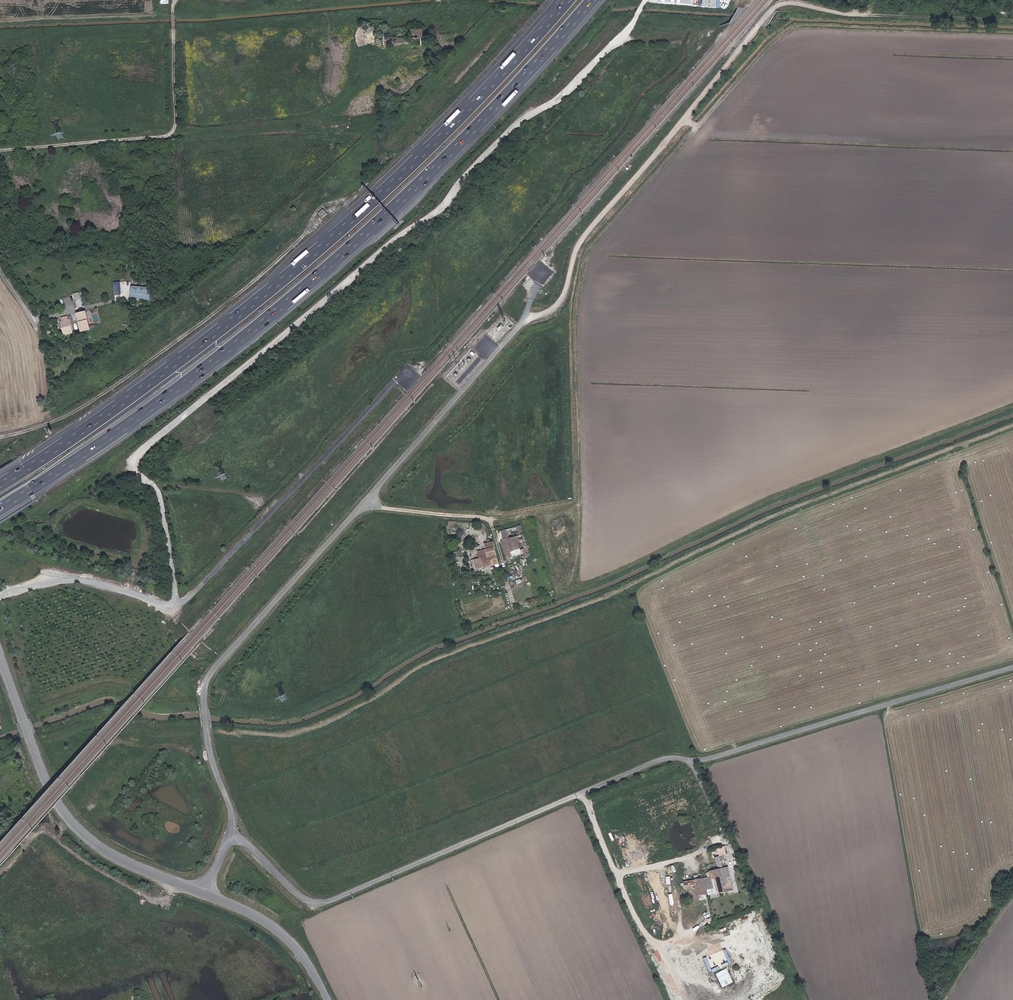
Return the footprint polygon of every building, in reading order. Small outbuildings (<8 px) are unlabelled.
[(362,45),(422,46),(422,29),(385,28),(384,20),(362,20),(362,45)] [(325,208),(319,213),(323,218),(329,213),(325,208)] [(132,285),(131,298),(153,300),(154,287),(132,285)] [(83,333),(92,331),(87,313),(78,315),(83,333)] [(67,336),(76,334),(72,320),(70,320),(69,317),(63,318),(64,322),(63,323),(67,336)] [(531,551),(523,525),(499,532),(501,540),(500,541),(505,558),(531,551)] [(497,563),(491,541),(476,545),(479,555),(474,556),(475,562),(469,563),(470,566),(472,565),(474,570),(497,563)] [(731,845),(719,847),(720,854),(732,852),(731,845)] [(716,857),(719,867),(725,866),(721,855),(716,857)] [(733,891),(730,877),(713,881),(712,878),(684,883),(687,897),(711,894),(712,896),(733,891)] [(733,982),(726,966),(715,971),(722,988),(733,982)]
